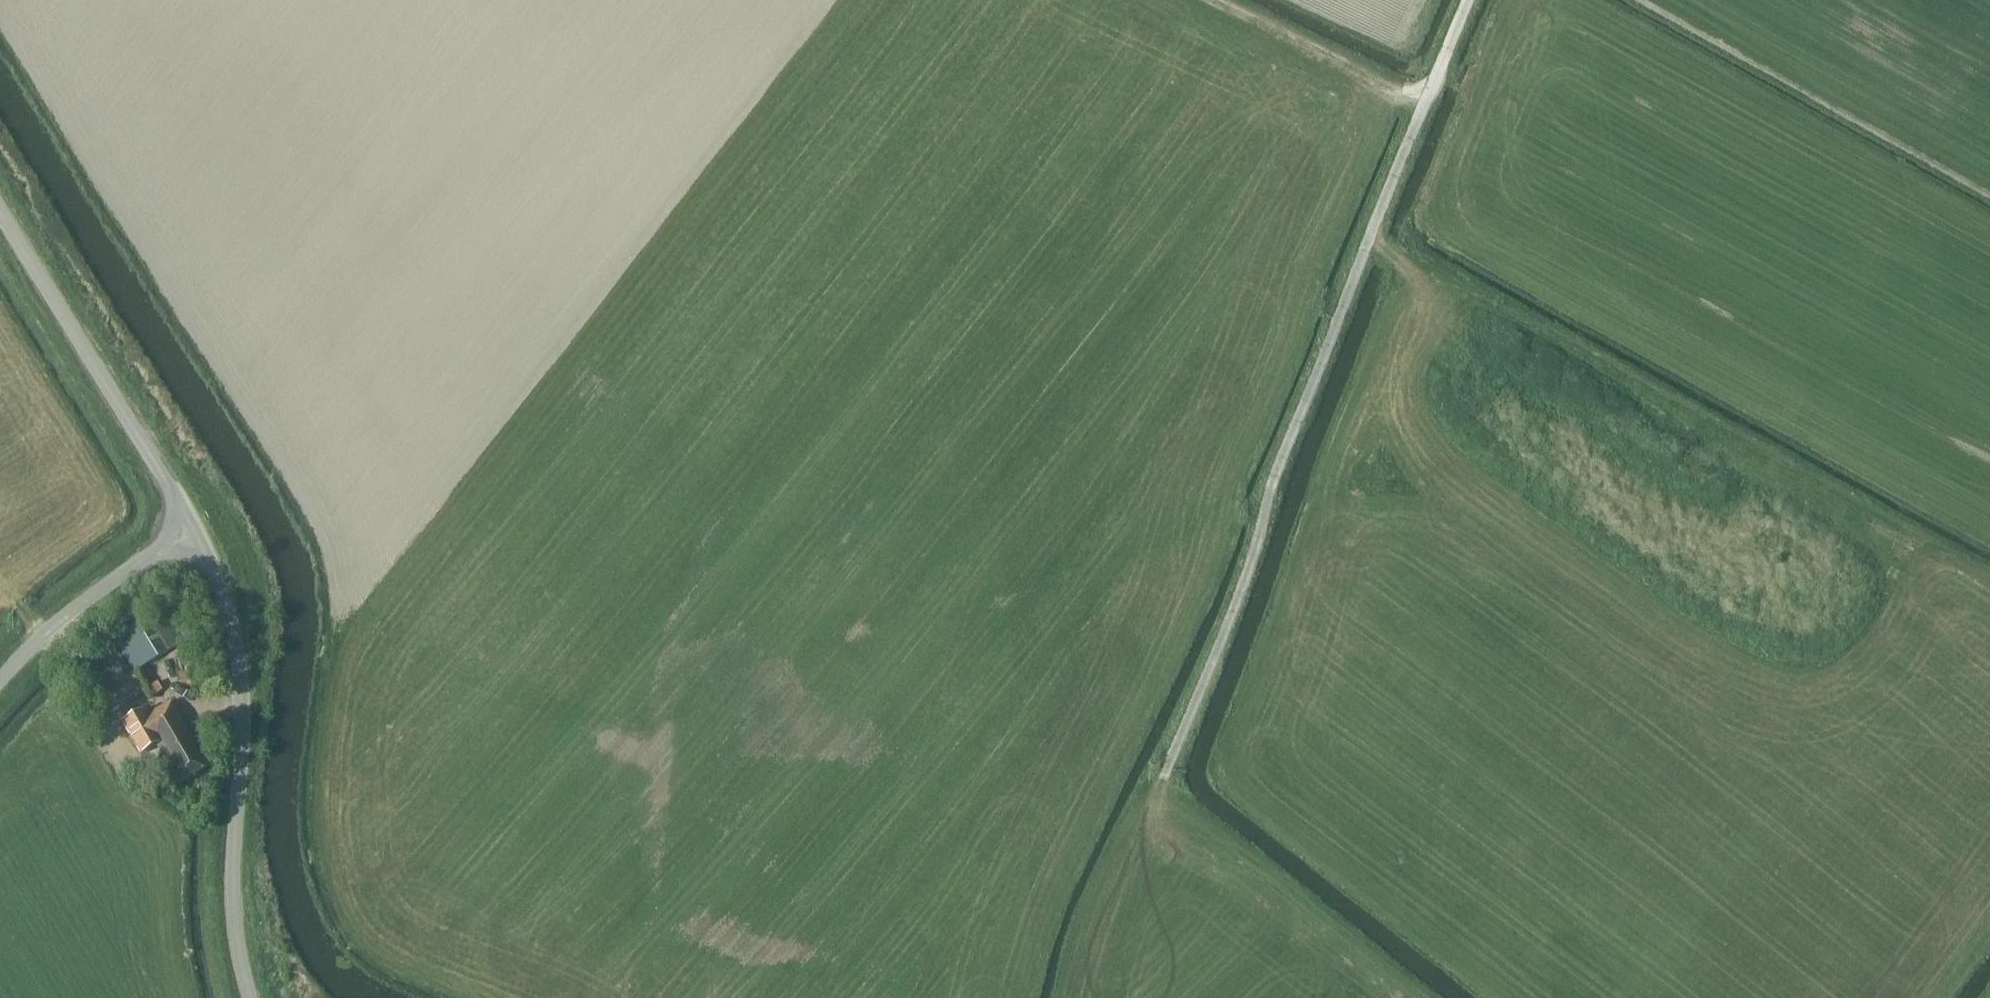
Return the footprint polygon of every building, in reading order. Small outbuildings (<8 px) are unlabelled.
[(161,610),(149,617),(161,636),(172,629),(161,610)] [(148,665),(168,653),(147,618),(126,630),(148,665)] [(141,756),(148,752),(157,747),(178,784),(208,768),(170,702),(145,716),(142,710),(122,722),(141,756)]
